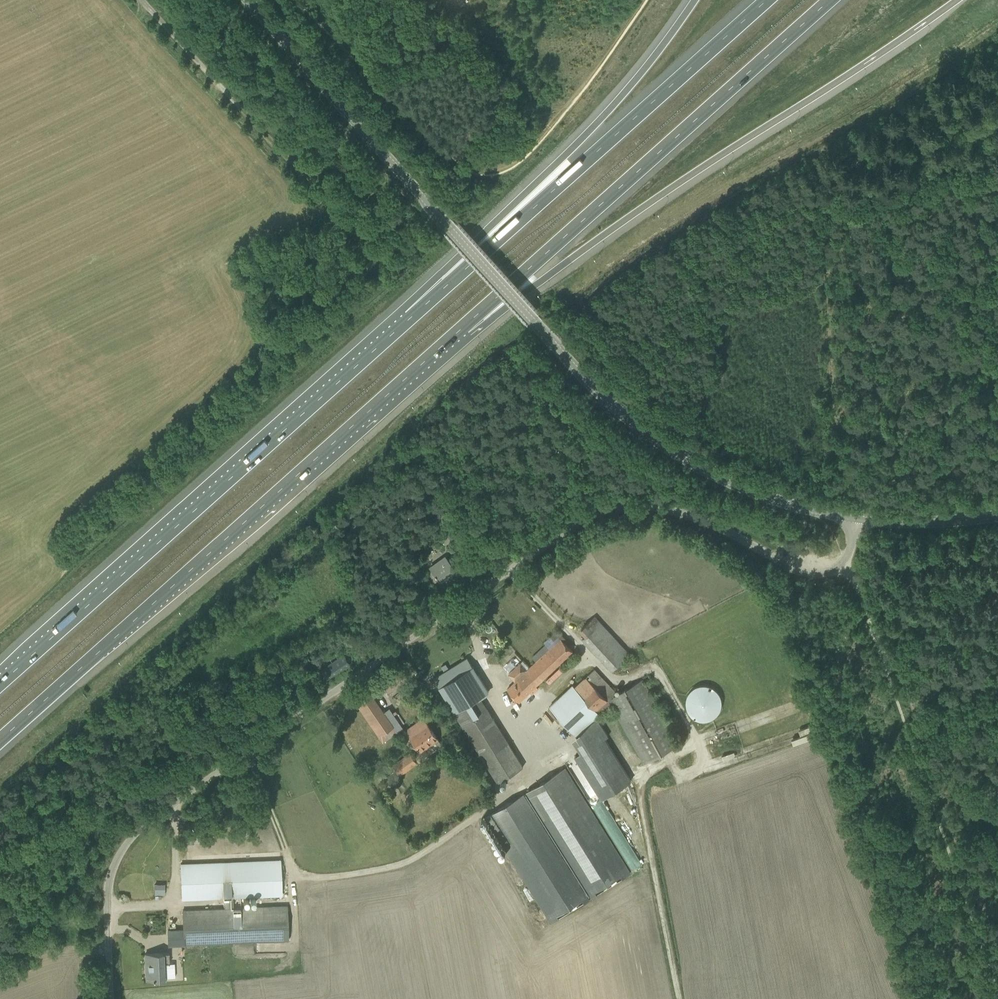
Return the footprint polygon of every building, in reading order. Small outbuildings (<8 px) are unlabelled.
[(440,403),(444,407),(449,403),(445,399),(440,403)] [(435,575),(437,577),(440,581),(455,570),(446,556),(430,567),(436,575),(435,575)] [(582,639),(589,646),(612,670),(629,653),(595,616),(581,629),(587,635),(582,639)] [(536,661),(527,669),(524,672),(536,685),(572,651),(561,638),(549,648),(546,645),(533,657),(536,661)] [(344,654),(320,670),(327,680),(351,663),(344,654)] [(455,712),(480,697),(489,691),(473,666),(467,657),(434,678),(439,687),(455,712)] [(524,672),(527,669),(521,662),(508,674),(515,681),(507,689),(519,701),(536,685),(524,672)] [(594,669),(574,686),(600,714),(600,715),(601,716),(613,706),(644,763),(679,744),(643,679),(617,693),(594,669)] [(573,684),(549,706),(577,736),(585,729),(593,745),(575,756),(601,799),(631,780),(605,738),(608,736),(598,716),(600,715),(600,714),(574,686),(573,684)] [(686,703),(687,708),(689,713),(692,716),(697,719),(702,720),(707,720),(712,718),(716,716),(719,712),(721,707),(722,702),(721,697),(718,692),(715,689),(711,686),(706,685),(701,685),(696,686),(692,689),(688,693),(686,698),(686,703)] [(352,696),(383,742),(397,732),(392,726),(393,725),(370,691),(369,692),(366,686),(352,696)] [(455,712),(483,758),(508,742),(480,697),(455,712)] [(410,752),(392,764),(400,775),(418,763),(416,761),(422,757),(423,759),(429,754),(442,745),(429,726),(423,718),(406,730),(412,739),(421,752),(413,757),(410,752)] [(508,742),(483,758),(498,782),(523,766),(508,742)] [(630,872),(565,768),(486,817),(551,922),(630,872)] [(168,930),(169,945),(184,944),(194,944),(288,939),(287,906),(233,908),(232,897),(282,895),(280,860),(181,864),(182,899),(224,897),(224,908),(183,910),(184,930),(168,930)] [(165,882),(154,882),(154,894),(165,894),(165,882)] [(146,979),(146,980),(167,978),(166,964),(170,963),(169,953),(145,954),(146,964),(147,964),(148,979),(147,979),(146,979)]
